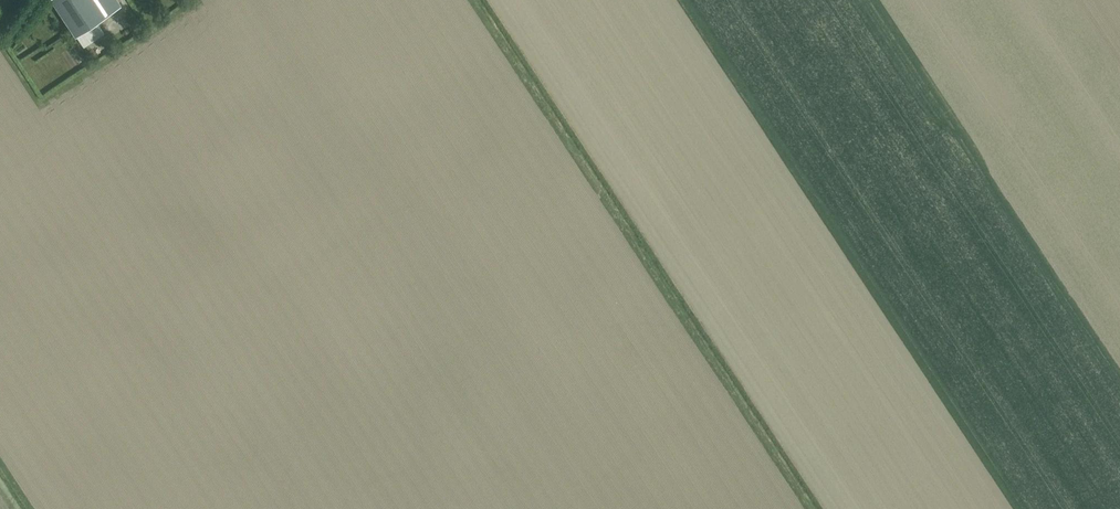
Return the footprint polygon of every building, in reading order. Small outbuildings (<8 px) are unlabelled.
[(120,5),(117,0),(52,0),(75,35),(120,5)] [(64,45),(73,60),(78,57),(68,42),(64,45)]
